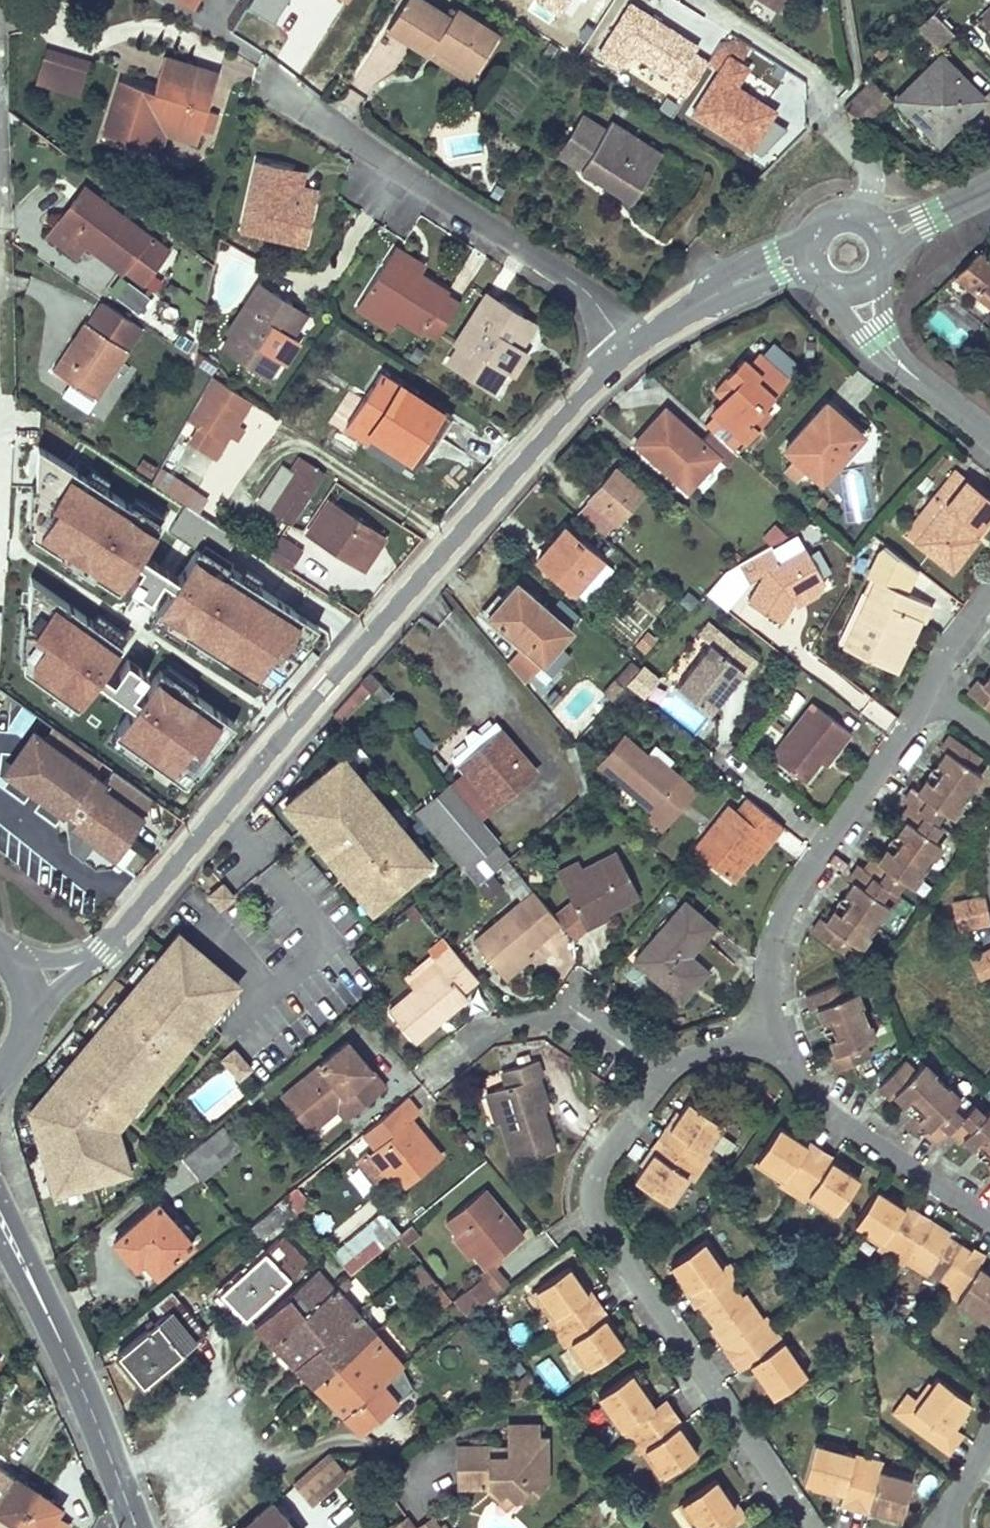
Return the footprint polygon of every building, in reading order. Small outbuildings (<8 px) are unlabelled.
[(425,0),(404,0),(387,27),(428,52),(434,43),(473,68),(497,32),(456,6),(449,15),(425,0)] [(697,10),(704,0),(681,0),(697,10)] [(780,8),(785,0),(768,0),(780,8)] [(981,18),(989,27),(989,10),(981,18)] [(937,46),(953,31),(932,11),(917,27),(937,46)] [(687,99),(721,122),(757,68),(750,64),(757,52),(720,28),(706,48),(704,47),(691,65),(682,60),(665,88),(685,102),(687,99)] [(473,68),(434,43),(428,52),(467,77),(473,68)] [(89,59),(47,47),(36,82),(78,95),(89,59)] [(120,82),(103,135),(140,148),(152,114),(195,129),(217,74),(163,57),(152,91),(120,82)] [(944,57),(899,99),(936,138),(968,109),(969,110),(982,97),(944,57)] [(861,86),(840,102),(863,118),(886,100),(869,78),(861,86)] [(581,114),(578,118),(566,137),(590,152),(580,169),(630,201),(663,150),(612,117),(605,129),(581,114)] [(555,153),(580,169),(590,152),(566,137),(555,153)] [(257,159),(240,229),(305,245),(314,204),(286,197),(293,168),(257,159)] [(167,247),(83,187),(56,226),(85,245),(121,272),(124,268),(143,282),(167,247)] [(85,245),(56,226),(47,236),(76,257),(85,245)] [(425,265),(393,245),(388,254),(420,274),(425,265)] [(954,272),(989,302),(989,264),(981,257),(976,252),(954,272)] [(420,274),(388,254),(363,296),(397,317),(422,334),(424,330),(437,339),(459,304),(445,296),(447,292),(420,274)] [(139,313),(150,297),(119,276),(108,292),(139,313)] [(280,327),(293,306),(258,281),(225,330),(229,334),(220,346),(262,377),(275,359),(284,365),(300,343),(280,327)] [(488,292),(444,362),(491,392),(504,371),(511,375),(524,353),(517,350),(505,341),(523,314),(488,292)] [(397,317),(363,296),(355,307),(390,329),(397,317)] [(535,321),(523,314),(505,341),(517,350),(535,321)] [(85,322),(69,346),(77,351),(93,327),(85,322)] [(69,346),(52,371),(94,400),(128,350),(93,327),(77,351),(69,346)] [(729,444),(738,434),(744,439),(755,426),(748,419),(762,403),(787,376),(759,352),(748,364),(741,358),(726,374),(735,381),(722,395),(710,409),(713,412),(704,423),(729,444)] [(224,439),(247,396),(210,372),(185,418),(224,439)] [(448,418),(380,374),(346,427),(366,441),(371,434),(408,458),(426,431),(436,437),(448,418)] [(735,381),(726,374),(714,388),(722,395),(735,381)] [(807,467),(821,479),(865,430),(849,415),(846,419),(826,401),(785,447),(795,456),(784,468),(797,479),(807,467)] [(748,419),(755,426),(769,409),(762,403),(748,419)] [(640,447),(687,487),(717,454),(665,408),(652,423),(657,428),(640,447)] [(426,431),(408,458),(419,464),(436,437),(426,431)] [(272,509),(290,522),(322,473),(298,457),(289,470),(283,468),(268,491),(278,498),(272,509)] [(86,510),(65,546),(98,567),(142,499),(87,463),(65,496),(86,510)] [(916,540),(950,568),(977,534),(974,530),(989,511),(989,496),(955,467),(934,491),(946,501),(916,540)] [(615,469),(576,513),(603,536),(642,492),(615,469)] [(934,491),(903,530),(916,540),(946,501),(934,491)] [(328,501),(308,533),(363,570),(385,537),(328,501)] [(786,535),(774,524),(762,536),(771,544),(786,535)] [(542,564),(573,591),(600,558),(565,527),(548,546),(553,552),(542,564)] [(268,557),(291,572),(302,553),(279,538),(268,557)] [(901,589),(914,566),(884,543),(880,546),(866,572),(874,576),(866,593),(872,595),(848,646),(889,664),(913,614),(921,617),(929,602),(901,589)] [(548,546),(537,558),(542,564),(553,552),(548,546)] [(777,563),(767,546),(744,559),(735,564),(744,584),(762,574),(745,603),(779,624),(792,601),(794,596),(822,581),(805,547),(777,563)] [(160,598),(173,572),(140,556),(127,582),(160,598)] [(237,641),(230,653),(250,667),(284,614),(271,608),(286,586),(259,569),(240,596),(198,570),(174,607),(177,609),(180,604),(237,641)] [(570,629),(516,581),(487,614),(542,662),(570,629)] [(794,596),(792,601),(795,605),(817,593),(822,581),(794,596)] [(866,593),(842,643),(848,646),(872,595),(866,593)] [(913,614),(889,664),(897,668),(921,617),(913,614)] [(142,642),(66,616),(52,653),(93,668),(88,684),(123,696),(142,642)] [(723,630),(678,685),(709,710),(753,656),(723,630)] [(542,665),(551,673),(567,655),(558,647),(542,665)] [(212,726),(241,680),(204,657),(163,721),(192,739),(200,745),(212,726)] [(645,663),(625,682),(639,697),(659,678),(645,663)] [(963,689),(989,711),(989,667),(989,666),(980,678),(975,674),(963,689)] [(380,681),(370,672),(361,681),(371,691),(380,681)] [(811,703),(769,755),(802,783),(817,764),(824,754),(829,759),(848,734),(811,703)] [(192,739),(163,721),(159,728),(187,747),(192,739)] [(535,770),(494,723),(454,758),(494,805),(535,770)] [(212,726),(200,745),(209,750),(221,731),(212,726)] [(815,925),(806,937),(840,962),(850,949),(858,955),(886,914),(878,907),(887,894),(892,898),(903,885),(913,892),(942,851),(930,843),(940,830),(933,825),(943,811),(952,819),(982,777),(973,769),(982,757),(948,732),(938,746),(943,752),(935,764),(939,767),(928,783),(924,781),(916,792),(910,787),(900,802),(906,806),(896,819),(902,824),(894,835),(898,839),(887,856),(882,853),(874,863),(868,860),(859,874),(853,870),(843,884),(848,888),(839,900),(844,904),(832,921),(827,918),(819,927),(815,925)] [(648,754),(623,733),(597,763),(653,812),(668,823),(695,790),(669,767),(664,772),(655,765),(648,764),(643,760),(648,754)] [(80,746),(63,734),(53,746),(70,759),(80,746)] [(656,755),(648,754),(643,760),(648,764),(655,765),(664,772),(669,767),(656,755)] [(824,754),(817,764),(822,767),(829,759),(824,754)] [(352,768),(343,757),(334,763),(343,775),(352,768)] [(309,835),(311,833),(335,863),(333,865),(358,897),(367,890),(377,901),(418,868),(408,857),(417,850),(400,828),(391,835),(385,828),(392,822),(367,791),(369,790),(352,768),(343,775),(334,763),(292,796),(302,808),(293,815),(309,835)] [(143,789),(112,768),(72,825),(113,854),(130,831),(134,833),(144,817),(131,806),(143,789)] [(461,868),(497,839),(449,781),(413,811),(461,868)] [(302,808),(292,796),(284,803),(293,815),(302,808)] [(724,808),(688,853),(728,885),(748,859),(742,854),(760,832),(768,839),(779,825),(744,797),(731,814),(724,808)] [(668,823),(653,812),(647,818),(662,831),(668,823)] [(768,839),(760,832),(742,854),(748,859),(750,861),(768,839)] [(427,861),(417,850),(408,857),(418,868),(427,861)] [(586,874),(564,885),(587,928),(600,921),(597,916),(608,910),(638,895),(616,852),(583,869),(586,874)] [(578,861),(558,872),(564,885),(586,874),(583,869),(578,861)] [(981,886),(982,893),(962,897),(966,917),(989,912),(989,899),(987,885),(981,886)] [(961,891),(962,897),(982,893),(981,886),(961,891)] [(368,908),(377,901),(367,890),(358,897),(368,908)] [(532,890),(472,941),(499,973),(526,952),(560,924),(532,890)] [(687,958),(712,931),(681,901),(635,954),(644,962),(638,968),(668,994),(683,977),(693,986),(704,972),(687,958)] [(597,916),(600,921),(611,916),(608,910),(597,916)] [(157,955),(217,1004),(234,983),(175,934),(157,955)] [(975,952),(986,978),(989,976),(989,946),(975,952)] [(412,989),(388,1009),(412,1039),(464,996),(459,990),(474,977),(450,947),(434,961),(439,967),(412,989)] [(526,952),(499,973),(505,981),(532,959),(526,952)] [(644,962),(635,954),(629,960),(638,968),(644,962)] [(186,1041),(217,1004),(157,955),(126,992),(129,994),(107,1020),(105,1018),(66,1066),(68,1068),(32,1112),(41,1141),(38,1142),(50,1180),(61,1177),(65,1191),(118,1175),(113,1161),(124,1157),(112,1118),(118,1110),(125,1115),(164,1068),(162,1066),(183,1039),(186,1041)] [(439,967),(434,961),(407,983),(412,989),(439,967)] [(683,977),(668,994),(678,1003),(693,986),(683,977)] [(845,983),(806,998),(811,1014),(818,1011),(822,1022),(828,1020),(836,1041),(829,1043),(835,1057),(829,1059),(834,1075),(873,1060),(868,1046),(880,1041),(863,994),(851,998),(845,983)] [(337,1097),(384,1086),(347,1041),(333,1052),(286,1090),(310,1119),(337,1097)] [(239,1079),(251,1069),(236,1050),(224,1059),(239,1079)] [(908,1056),(880,1086),(893,1098),(900,1092),(909,1101),(915,1097),(928,1111),(924,1116),(933,1125),(927,1131),(939,1145),(952,1130),(964,1142),(969,1138),(980,1148),(984,1144),(989,1150),(989,1110),(981,1102),(968,1114),(957,1104),(966,1095),(931,1060),(921,1069),(908,1056)] [(557,1147),(544,1106),(551,1104),(541,1074),(544,1073),(538,1059),(504,1069),(509,1085),(497,1089),(506,1118),(502,1119),(515,1161),(557,1147)] [(422,1083),(405,1097),(415,1110),(432,1097),(422,1083)] [(506,1118),(497,1089),(488,1091),(497,1121),(502,1119),(506,1118)] [(337,1097),(310,1119),(286,1090),(280,1095),(308,1129),(335,1107),(344,1118),(350,1113),(337,1097)] [(405,1097),(385,1114),(398,1129),(375,1149),(391,1169),(403,1184),(438,1155),(407,1117),(415,1110),(405,1097)] [(646,1164),(638,1176),(669,1198),(689,1172),(693,1175),(712,1150),(709,1148),(705,1145),(723,1121),(688,1098),(681,1109),(671,1124),(678,1129),(661,1153),(655,1150),(646,1164)] [(676,1106),(641,1161),(646,1164),(655,1150),(661,1153),(678,1129),(671,1124),(681,1109),(676,1106)] [(723,1121),(705,1145),(709,1148),(727,1124),(723,1121)] [(784,1178),(783,1181),(809,1197),(811,1194),(814,1189),(840,1206),(860,1174),(848,1165),(833,1156),(829,1162),(804,1147),(809,1140),(795,1131),(780,1123),(760,1155),(787,1172),(784,1178)] [(222,1126),(184,1158),(202,1180),(223,1163),(214,1152),(232,1137),(222,1126)] [(804,1147),(829,1162),(833,1156),(848,1165),(851,1160),(798,1126),(795,1131),(809,1140),(804,1147)] [(367,1155),(384,1175),(391,1169),(375,1149),(367,1155)] [(769,1169),(784,1178),(787,1172),(760,1155),(759,1156),(757,1160),(769,1169)] [(124,1157),(113,1161),(118,1175),(128,1172),(124,1157)] [(689,1172),(669,1198),(675,1202),(693,1175),(689,1172)] [(50,1180),(55,1194),(65,1191),(61,1177),(50,1180)] [(878,1185),(857,1220),(883,1236),(880,1241),(879,1243),(905,1260),(907,1258),(910,1252),(937,1269),(951,1278),(946,1288),(965,1300),(985,1313),(989,1316),(989,1268),(986,1266),(979,1262),(967,1254),(972,1245),(951,1231),(931,1219),(926,1227),(901,1210),(905,1203),(891,1194),(878,1185)] [(296,1186),(286,1195),(300,1210),(310,1202),(296,1186)] [(522,1237),(484,1188),(447,1219),(459,1233),(463,1230),(480,1249),(475,1253),(486,1267),(522,1237)] [(840,1206),(814,1189),(811,1194),(836,1211),(840,1206)] [(954,1226),(894,1189),(891,1194),(905,1203),(901,1210),(926,1227),(931,1219),(951,1231),(954,1226)] [(133,1256),(151,1278),(191,1243),(157,1204),(115,1240),(130,1258),(133,1256)] [(274,1206),(248,1226),(258,1237),(283,1217),(274,1206)] [(883,1236),(857,1220),(853,1224),(880,1241),(883,1236)] [(463,1230),(459,1233),(454,1237),(469,1257),(475,1253),(480,1249),(463,1230)] [(397,1234),(384,1245),(391,1252),(403,1242),(397,1234)] [(727,1261),(709,1235),(705,1237),(724,1264),(727,1261)] [(281,1236),(219,1290),(245,1317),(305,1262),(281,1236)] [(724,1264),(705,1237),(672,1260),(680,1273),(691,1288),(700,1282),(708,1293),(699,1299),(713,1321),(717,1326),(748,1303),(740,1292),(730,1277),(739,1271),(731,1259),(727,1261),(724,1264)] [(363,1238),(338,1258),(348,1270),(373,1250),(363,1238)] [(972,1245),(967,1254),(979,1262),(986,1249),(974,1241),(972,1245)] [(937,1269),(910,1252),(907,1258),(934,1274),(937,1269)] [(434,1279),(419,1261),(407,1271),(421,1288),(424,1286),(434,1279)] [(578,1277),(569,1264),(539,1287),(557,1312),(551,1316),(549,1317),(567,1343),(569,1341),(575,1337),(593,1363),(624,1341),(616,1330),(606,1315),(598,1319),(582,1296),(588,1290),(578,1277)] [(317,1270),(254,1325),(271,1343),(333,1288),(317,1270)] [(691,1288),(680,1273),(676,1277),(694,1303),(699,1299),(708,1293),(700,1282),(691,1288)] [(620,1326),(583,1274),(578,1277),(588,1290),(582,1296),(598,1319),(606,1315),(616,1330),(620,1326)] [(424,1286),(438,1303),(447,1296),(434,1279),(424,1286)] [(479,1307),(493,1296),(481,1281),(453,1303),(465,1317),(479,1307)] [(557,1312),(539,1287),(533,1291),(551,1316),(557,1312)] [(333,1288),(271,1343),(294,1365),(354,1313),(333,1288)] [(753,1299),(745,1289),(740,1292),(748,1303),(753,1299)] [(207,1333),(171,1290),(152,1306),(161,1318),(118,1354),(143,1385),(207,1333)] [(748,1303),(759,1319),(764,1315),(753,1299),(748,1303)] [(985,1313),(965,1300),(961,1306),(981,1319),(985,1313)] [(759,1319),(748,1303),(717,1326),(727,1340),(735,1336),(751,1360),(757,1368),(789,1344),(767,1313),(764,1315),(759,1319)] [(354,1313),(294,1365),(344,1414),(399,1366),(354,1313)] [(713,1329),(739,1368),(751,1360),(735,1336),(727,1340),(717,1326),(713,1329)] [(593,1363),(575,1337),(569,1341),(587,1367),(593,1363)] [(807,1360),(794,1341),(789,1344),(803,1363),(807,1360)] [(803,1363),(789,1344),(757,1368),(769,1385),(775,1393),(808,1370),(803,1363)] [(399,1366),(344,1414),(361,1431),(412,1388),(399,1366)] [(769,1385),(757,1368),(751,1372),(763,1390),(769,1385)] [(636,1376),(632,1370),(599,1392),(604,1399),(609,1405),(641,1382),(636,1376)] [(646,1379),(641,1373),(636,1376),(641,1382),(646,1379)] [(934,1379),(906,1416),(938,1441),(967,1404),(972,1397),(939,1373),(934,1379)] [(908,1389),(894,1408),(906,1416),(934,1379),(930,1375),(916,1395),(908,1389)] [(641,1382),(649,1395),(654,1391),(646,1379),(641,1382)] [(649,1395),(641,1382),(609,1405),(617,1417),(640,1451),(642,1449),(648,1445),(649,1447),(680,1425),(678,1421),(672,1426),(655,1401),(649,1395)] [(685,1421),(666,1394),(655,1401),(672,1426),(678,1421),(680,1425),(685,1421)] [(609,1405),(604,1399),(599,1403),(604,1409),(609,1405)] [(938,1441),(951,1450),(966,1430),(959,1424),(972,1407),(967,1404),(938,1441)] [(604,1409),(612,1421),(617,1417),(609,1405),(604,1409)] [(693,1433),(685,1421),(680,1425),(689,1436),(693,1433)] [(458,1447),(459,1490),(486,1488),(493,1483),(503,1494),(506,1490),(516,1500),(534,1483),(548,1482),(547,1437),(538,1437),(538,1424),(507,1425),(508,1454),(486,1455),(486,1446),(458,1447)] [(649,1447),(666,1470),(697,1448),(689,1436),(680,1425),(649,1447)] [(845,1438),(826,1432),(824,1437),(844,1443),(845,1438)] [(911,1471),(879,1461),(880,1456),(881,1453),(867,1449),(844,1443),(824,1437),(816,1435),(805,1473),(812,1475),(834,1482),(843,1485),(869,1492),(867,1501),(884,1505),(899,1508),(911,1471)] [(644,1451),(660,1474),(666,1470),(649,1447),(648,1445),(642,1449),(644,1451)] [(347,1474),(330,1454),(294,1484),(311,1504),(347,1474)] [(913,1465),(880,1456),(879,1461),(911,1471),(913,1465)] [(14,1524),(35,1490),(13,1475),(7,1485),(0,1480),(0,1515),(14,1524)] [(834,1482),(812,1475),(811,1482),(833,1488),(834,1482)] [(716,1476),(684,1498),(702,1524),(697,1527),(723,1527),(735,1519),(727,1508),(735,1503),(725,1489),(716,1476)] [(534,1483),(516,1500),(527,1504),(548,1482),(534,1483)] [(486,1488),(507,1510),(516,1500),(506,1490),(503,1494),(493,1483),(486,1488)] [(869,1492),(843,1485),(839,1499),(883,1511),(884,1505),(867,1501),(869,1492)] [(748,1510),(731,1486),(725,1489),(735,1503),(727,1508),(735,1519),(748,1510)] [(35,1490),(14,1524),(20,1527),(65,1527),(68,1523),(56,1515),(61,1507),(35,1490)] [(684,1498),(678,1502),(696,1527),(697,1527),(702,1524),(684,1498)] [(273,1502),(241,1527),(295,1527),(273,1502)] [(405,1516),(391,1527),(414,1527),(405,1516)]
